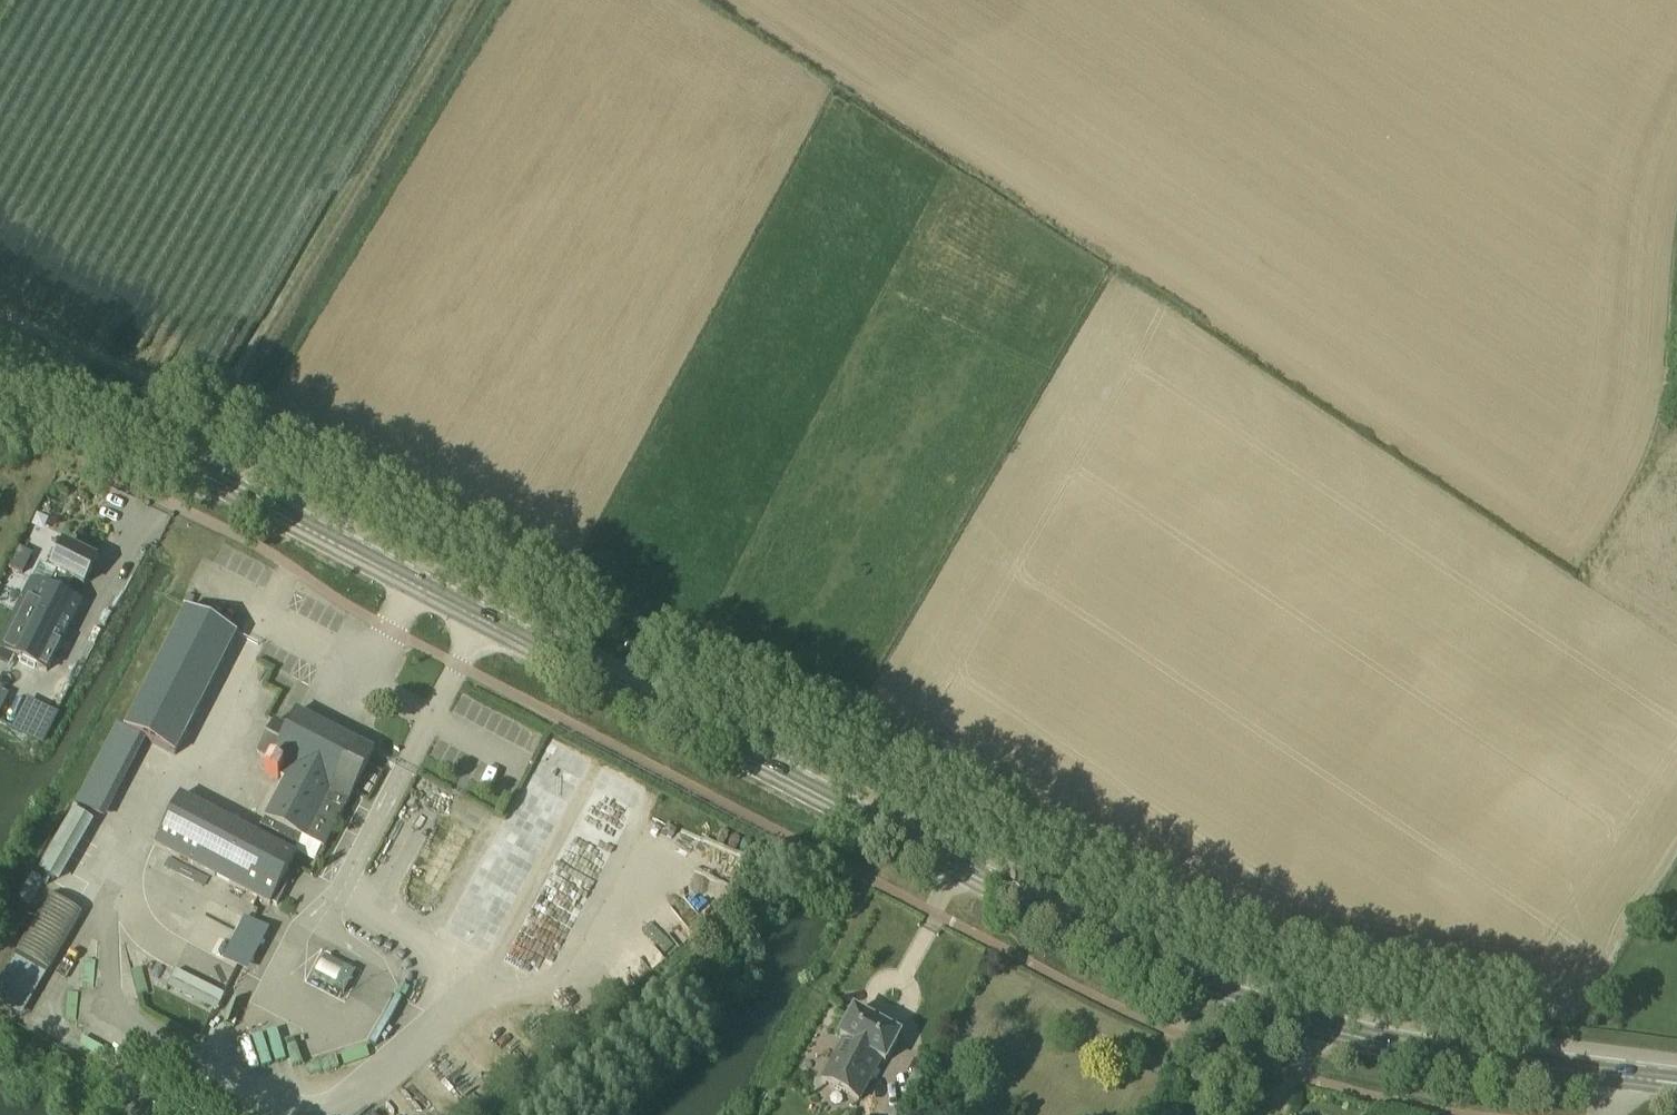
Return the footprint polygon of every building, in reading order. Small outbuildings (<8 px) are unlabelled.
[(48,672),(82,604),(66,596),(74,580),(84,586),(97,562),(64,545),(52,569),(58,572),(50,588),(33,580),(0,646),(0,647),(48,672)] [(10,569),(23,575),(33,555),(20,549),(10,569)] [(126,728),(148,741),(175,755),(237,635),(190,611),(186,609),(184,614),(126,728)] [(11,665),(15,657),(1,650),(0,652),(0,660),(11,665)] [(44,747),(60,715),(28,699),(12,730),(44,747)] [(258,836),(186,798),(182,796),(155,846),(271,907),(272,904),(277,907),(284,893),(279,891),(297,856),(295,855),(303,839),(325,849),(376,753),(340,734),(298,712),(289,728),(276,721),(259,754),(272,761),(266,772),(279,779),(285,768),(290,770),(265,819),(266,820),(258,836)] [(102,814),(118,779),(93,768),(77,802),(102,814)] [(76,811),(39,874),(58,885),(94,822),(76,811)] [(0,988),(0,1004),(28,1017),(81,908),(47,891),(0,988)] [(246,917),(232,944),(224,959),(238,967),(260,925),(246,917)] [(313,979),(343,995),(357,970),(327,953),(313,979)] [(168,987),(217,1012),(226,994),(177,970),(168,987)] [(844,1038),(822,1079),(859,1099),(881,1059),(885,1061),(899,1035),(883,1026),(882,1025),(881,1025),(879,1028),(871,1024),(872,1021),(872,1022),(873,1020),(872,1020),(854,1010),(840,1036),(844,1038)] [(474,1110),(485,1095),(454,1072),(443,1087),(474,1110)]
